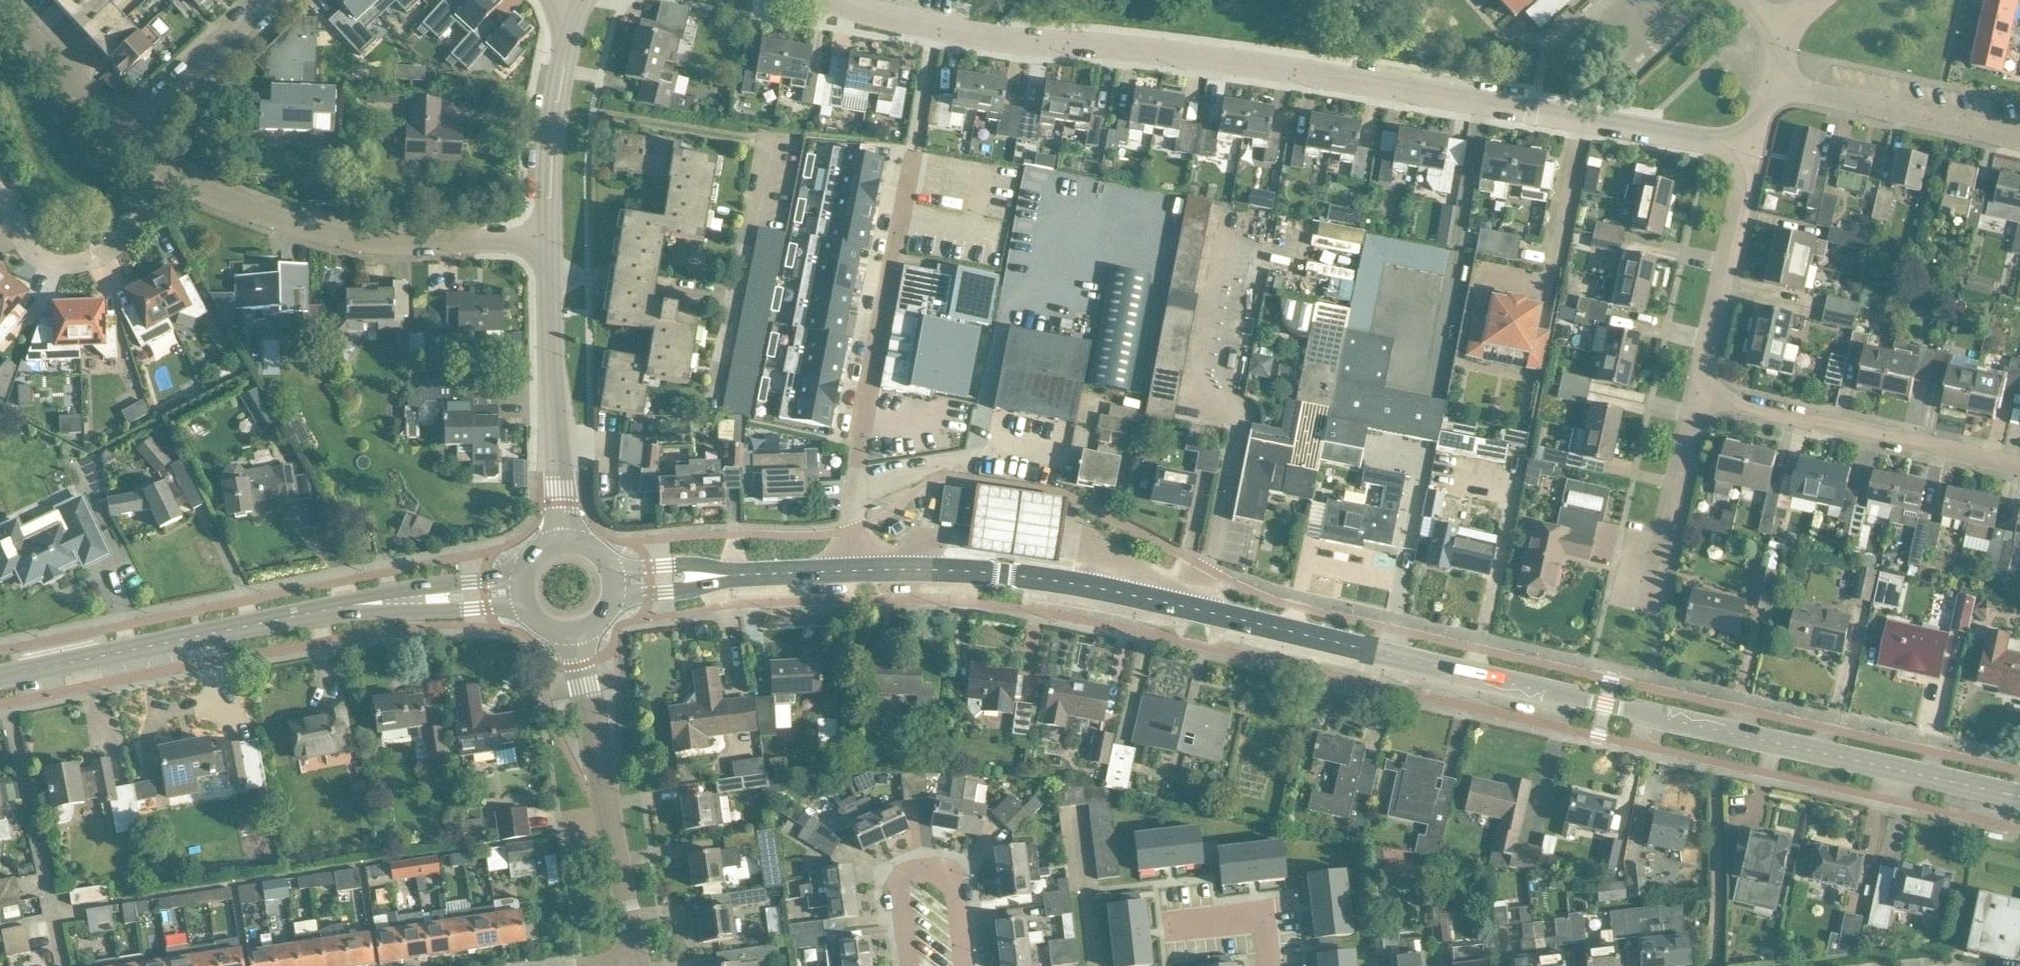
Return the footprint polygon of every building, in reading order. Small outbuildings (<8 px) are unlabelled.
[(89,0),(59,0),(55,4),(69,19),(89,0)] [(111,7),(105,0),(89,0),(69,19),(83,33),(111,7)] [(172,5),(186,19),(193,13),(181,0),(178,0),(172,5)] [(343,8),(329,22),(360,56),(377,41),(366,29),(381,16),(375,10),(372,7),(372,6),(367,0),(336,0),(343,8)] [(372,6),(372,7),(375,10),(386,0),(367,0),(372,6)] [(396,2),(406,14),(421,0),(394,0),(396,2)] [(417,31),(423,36),(428,30),(439,40),(455,22),(469,35),(470,36),(485,19),(486,19),(501,3),(498,0),(471,0),(468,3),(464,0),(444,0),(440,5),(422,25),(417,31)] [(1514,18),(1526,7),(1530,12),(1527,14),(1540,28),(1570,0),(1497,0),(1514,18)] [(2019,0),(1987,0),(1983,16),(2014,23),(2019,0)] [(637,29),(632,53),(665,61),(665,62),(674,64),(680,41),(682,42),(691,9),(660,3),(660,4),(661,5),(656,23),(642,20),(639,30),(637,29)] [(96,48),(125,21),(111,7),(83,33),(96,48)] [(451,56),(446,62),(452,67),(457,61),(468,71),(488,48),(510,69),(524,53),(517,46),(532,31),(514,15),(499,31),(486,19),(485,19),(470,36),(469,35),(451,55),(451,56)] [(2009,48),(2014,23),(1983,16),(1978,41),(2009,48)] [(299,88),(313,90),(316,19),(301,18),(254,62),(269,79),(275,79),(275,87),(299,88)] [(110,63),(148,28),(148,27),(138,36),(125,21),(96,48),(110,63)] [(148,28),(110,63),(123,77),(161,42),(148,28)] [(780,79),(786,45),(762,41),(758,65),(747,63),(743,83),(741,93),(753,95),(756,81),(769,83),(770,77),(780,79)] [(2003,74),(2009,48),(1978,41),(1972,67),(2003,74)] [(786,45),(780,79),(790,81),(789,86),(802,89),(800,103),(814,105),(819,75),(807,73),(811,49),(786,45)] [(662,73),(665,61),(632,53),(626,78),(649,83),(645,102),(639,100),(639,101),(669,109),(690,113),(694,100),(673,95),(677,77),(662,73)] [(826,77),(820,115),(830,117),(832,108),(841,109),(843,97),(857,99),(867,101),(868,94),(874,60),(850,56),(849,61),(846,80),(834,78),(828,77),(826,77)] [(874,60),(868,94),(877,96),(876,102),(891,104),(889,118),(901,120),(906,90),(895,88),(899,64),(874,60)] [(415,81),(425,82),(425,69),(415,68),(415,81)] [(691,68),(688,86),(699,87),(701,70),(691,68)] [(976,112),(982,78),(957,74),(953,98),(942,96),(937,125),(948,127),(950,115),(965,117),(966,110),(976,112)] [(1016,139),(1021,109),(1002,106),(1006,82),(982,78),(976,112),(985,113),(984,120),(998,123),(996,135),(1016,139)] [(1065,122),(1071,88),(1046,84),(1042,108),(1031,106),(1030,111),(1021,109),(1016,139),(1037,142),(1039,125),(1054,127),(1055,120),(1065,122)] [(260,104),(259,131),(334,133),(336,92),(313,90),(299,88),(275,87),(271,86),(270,105),(262,105),(262,104),(260,104)] [(1071,88),(1065,122),(1075,124),(1074,130),(1088,132),(1086,145),(1098,147),(1102,118),(1091,116),(1095,92),(1071,88)] [(1108,130),(1105,153),(1111,154),(1117,155),(1119,142),(1127,144),(1129,131),(1142,133),(1143,126),(1154,128),(1160,95),(1135,91),(1131,114),(1119,113),(1116,132),(1108,130)] [(1160,95),(1154,128),(1164,130),(1163,136),(1177,139),(1175,152),(1186,154),(1191,125),(1180,123),(1184,99),(1160,95)] [(406,140),(405,160),(406,160),(406,158),(434,159),(433,176),(461,177),(461,162),(463,128),(462,128),(462,130),(438,129),(439,101),(441,101),(441,100),(421,99),(413,99),(412,128),(406,128),(406,140)] [(1205,143),(1203,153),(1216,155),(1218,141),(1232,143),(1233,138),(1242,140),(1248,105),(1224,101),(1220,125),(1208,123),(1205,143)] [(1248,105),(1242,140),(1252,141),(1251,147),(1265,149),(1263,162),(1275,164),(1280,135),(1268,133),(1272,109),(1248,105)] [(1329,154),(1335,120),(1311,116),(1307,140),(1296,138),(1291,168),(1302,169),(1305,156),(1318,158),(1319,153),(1329,154)] [(1335,120),(1329,154),(1339,156),(1338,162),(1351,164),(1349,177),(1362,179),(1367,150),(1356,148),(1360,124),(1335,120)] [(1817,226),(1824,195),(1827,179),(1815,177),(1824,136),(1797,129),(1784,188),(1811,194),(1808,209),(1820,212),(1817,226)] [(1416,169),(1422,135),(1399,131),(1395,155),(1383,153),(1378,182),(1389,184),(1391,170),(1405,173),(1406,167),(1416,169)] [(675,143),(647,138),(619,134),(613,171),(675,182),(668,221),(625,214),(615,270),(614,278),(611,296),(606,325),(658,333),(653,361),(610,353),(600,409),(644,417),(644,416),(638,415),(644,377),(688,385),(700,310),(649,302),(652,283),(653,276),(660,235),(703,243),(717,160),(673,152),(675,143)] [(1422,135),(1416,168),(1428,170),(1426,181),(1433,192),(1449,195),(1454,166),(1443,164),(1448,139),(1422,135)] [(1838,167),(1836,178),(1840,179),(1838,188),(1853,192),(1865,194),(1869,179),(1871,169),(1876,150),(1848,143),(1843,163),(1842,168),(1838,167)] [(1508,186),(1515,150),(1485,145),(1478,192),(1492,194),(1494,184),(1508,186)] [(833,148),(829,171),(880,181),(884,159),(841,150),(833,148)] [(1515,150),(1508,186),(1523,189),(1521,199),(1536,201),(1537,197),(1546,199),(1548,199),(1553,170),(1551,170),(1542,168),(1544,155),(1515,150)] [(1900,153),(1896,172),(1892,186),(1920,192),(1928,159),(1900,153)] [(807,156),(805,167),(813,168),(815,157),(807,156)] [(1951,164),(1947,184),(1940,212),(1968,218),(1965,228),(1978,230),(1982,213),(1986,194),(1985,194),(1984,200),(1973,198),(1979,171),(1951,164)] [(1628,185),(1625,203),(1636,205),(1666,212),(1671,185),(1653,181),(1656,170),(1636,165),(1632,185),(1628,185)] [(1587,166),(1581,193),(1595,195),(1600,169),(1587,166)] [(805,167),(803,178),(811,180),(813,168),(805,167)] [(829,171),(824,193),(875,203),(880,181),(829,171)] [(2003,176),(1998,204),(1990,202),(1986,218),(2019,225),(2019,179),(2003,176)] [(1888,222),(1895,192),(1879,189),(1873,219),(1888,222)] [(824,193),(820,215),(871,225),(875,203),(824,193)] [(1824,195),(1817,226),(1832,229),(1839,198),(1824,195)] [(1188,199),(1146,412),(1145,418),(1173,423),(1194,315),(1190,314),(1212,203),(1188,199)] [(798,200),(796,212),(804,213),(806,202),(798,200)] [(1660,238),(1666,212),(1636,205),(1630,231),(1660,238)] [(796,212),(794,223),(802,224),(804,213),(796,212)] [(815,238),(815,239),(861,249),(866,249),(871,225),(820,215),(815,238)] [(1593,235),(1622,241),(1624,229),(1596,223),(1593,235)] [(1852,224),(1850,233),(1859,235),(1862,226),(1852,224)] [(1501,245),(1504,233),(1481,229),(1476,253),(1494,256),(1496,244),(1501,245)] [(756,243),(783,248),(785,235),(759,230),(756,243)] [(1836,230),(1833,244),(1869,252),(1872,239),(1836,230)] [(1770,256),(1811,265),(1813,254),(1826,256),(1828,243),(1816,240),(1776,231),(1770,256)] [(1496,244),(1494,256),(1517,261),(1522,237),(1504,233),(1501,245),(1496,244)] [(1345,331),(1319,461),(1359,469),(1367,430),(1438,444),(1442,424),(1445,404),(1382,391),(1392,340),(1369,336),(1384,265),(1443,277),(1447,253),(1364,235),(1349,310),(1345,331)] [(1619,254),(1622,241),(1593,235),(1591,247),(1619,254)] [(810,237),(806,261),(857,271),(861,249),(815,239),(815,238),(810,237)] [(780,261),(783,248),(756,243),(754,256),(780,261)] [(789,245),(787,256),(795,258),(797,247),(789,245)] [(1607,278),(1649,287),(1655,261),(1625,254),(1619,280),(1607,277),(1607,278)] [(778,275),(780,261),(754,256),(751,269),(778,275)] [(787,256),(785,267),(793,269),(795,258),(787,256)] [(1805,292),(1811,265),(1770,256),(1764,283),(1805,292)] [(806,261),(801,282),(852,293),(857,271),(806,261)] [(884,369),(880,389),(896,392),(907,394),(908,388),(919,390),(918,392),(928,394),(928,391),(966,398),(966,397),(970,378),(979,330),(965,328),(966,323),(990,327),(999,276),(938,265),(936,272),(931,271),(924,312),(906,309),(905,316),(895,315),(887,357),(886,357),(884,369)] [(8,278),(1,272),(3,269),(0,266),(0,288),(8,278)] [(148,281),(168,319),(179,313),(197,318),(207,313),(190,282),(179,288),(168,266),(155,273),(157,276),(148,281)] [(237,295),(211,295),(211,297),(227,329),(237,329),(237,310),(274,310),(275,314),(307,314),(306,266),(278,266),(278,274),(259,274),(259,266),(244,267),(244,277),(236,277),(237,295)] [(1129,392),(1151,276),(1110,268),(1088,385),(1129,392)] [(777,275),(751,269),(748,282),(775,288),(777,275)] [(0,288),(0,344),(23,318),(13,310),(29,291),(18,282),(16,285),(8,278),(0,288)] [(1643,313),(1649,287),(1607,278),(1604,290),(1606,294),(1604,304),(1579,299),(1576,311),(1605,317),(1607,305),(1643,313)] [(174,330),(168,319),(148,281),(139,286),(137,282),(125,289),(136,310),(125,316),(141,348),(174,330)] [(775,289),(775,288),(748,282),(746,296),(772,301),(773,300),(775,289)] [(801,282),(797,304),(848,314),(852,293),(801,282)] [(408,317),(407,303),(407,283),(393,283),(393,292),(378,292),(378,286),(361,286),(362,292),(346,293),(346,306),(338,306),(338,332),(339,332),(340,340),(331,355),(345,364),(354,349),(348,345),(347,332),(362,331),(362,324),(377,324),(377,331),(402,331),(402,317),(408,317)] [(775,289),(773,300),(781,301),(783,290),(775,289)] [(446,295),(446,315),(446,324),(458,324),(458,332),(483,332),(503,331),(503,338),(504,338),(504,334),(504,333),(503,298),(502,298),(502,300),(475,300),(475,294),(446,295)] [(770,311),(772,301),(746,296),(743,309),(770,314),(770,311)] [(1529,355),(1526,368),(1540,371),(1548,334),(1535,331),(1540,308),(1524,305),(1525,301),(1509,297),(1508,301),(1492,298),(1487,322),(1474,319),(1467,356),(1481,359),(1484,346),(1529,355)] [(1826,310),(1857,317),(1860,305),(1828,297),(1826,310)] [(78,304),(80,346),(92,346),(106,359),(117,358),(116,323),(103,323),(102,299),(88,300),(88,304),(78,304)] [(80,346),(78,304),(68,304),(68,300),(54,301),(55,325),(42,326),(42,340),(33,341),(26,360),(26,361),(80,360),(80,346)] [(772,301),(770,311),(779,313),(781,301),(773,300),(772,301)] [(427,303),(427,324),(441,324),(441,303),(427,303)] [(793,322),(792,328),(797,329),(797,327),(843,337),(848,314),(797,304),(793,322)] [(1319,461),(1345,331),(1349,310),(1315,304),(1295,402),(1301,403),(1292,448),(1249,439),(1251,432),(1250,431),(1232,521),(1233,521),(1236,506),(1256,510),(1261,490),(1268,492),(1268,493),(1311,502),(1319,461)] [(1560,307),(1557,318),(1572,322),(1574,311),(1560,307)] [(767,327),(770,314),(743,309),(740,322),(767,327)] [(1754,338),(1787,345),(1790,330),(1803,333),(1806,319),(1780,313),(1761,309),(1754,338)] [(1854,329),(1857,317),(1826,310),(1823,322),(1854,329)] [(1602,329),(1605,317),(1576,311),(1574,323),(1602,329)] [(764,341),(767,327),(740,322),(738,335),(764,341)] [(797,329),(793,349),(847,360),(849,352),(845,351),(848,338),(843,337),(797,327),(797,329)] [(1608,330),(1608,331),(1597,329),(1591,354),(1602,357),(1632,363),(1638,337),(1608,330)] [(1008,332),(997,390),(994,410),(1074,425),(1089,347),(1008,332)] [(1411,332),(1410,340),(1429,343),(1430,334),(1411,332)] [(1884,393),(1893,354),(1867,348),(1870,336),(1854,332),(1848,359),(1864,362),(1858,389),(1859,389),(1859,387),(1884,393)] [(520,333),(504,333),(504,334),(504,347),(520,347),(520,333)] [(771,334),(769,346),(777,347),(779,336),(771,334)] [(426,358),(425,335),(409,335),(410,359),(426,358)] [(762,354),(764,341),(738,335),(735,349),(762,354)] [(1754,338),(1747,366),(1792,377),(1795,364),(1799,348),(1787,345),(1754,338)] [(1428,357),(1430,348),(1409,345),(1408,354),(1428,357)] [(769,346),(767,357),(774,358),(777,347),(769,346)] [(1931,378),(1937,351),(1921,347),(1919,359),(1893,354),(1884,393),(1909,398),(1909,401),(1910,401),(1916,375),(1931,378)] [(788,348),(783,373),(788,374),(839,384),(841,371),(845,371),(847,360),(793,349),(788,348)] [(759,367),(762,354),(735,349),(733,362),(759,367)] [(1967,412),(1977,372),(1951,367),(1954,354),(1937,351),(1931,378),(1948,382),(1942,408),(1943,408),(1943,406),(1967,412)] [(1848,359),(1832,355),(1830,365),(1826,384),(1841,388),(1848,359)] [(1626,389),(1632,363),(1602,357),(1596,382),(1626,389)] [(756,380),(759,367),(733,362),(730,375),(756,380)] [(33,367),(19,368),(20,380),(33,380),(33,367)] [(2016,395),(2019,375),(2019,371),(2005,368),(2003,378),(1977,372),(1967,412),(1993,418),(1993,420),(1994,420),(2000,394),(2015,397),(2016,395)] [(457,462),(472,462),(471,406),(473,406),(472,382),(427,382),(425,372),(418,374),(421,391),(407,406),(416,414),(427,402),(436,402),(436,404),(443,404),(444,420),(437,420),(437,447),(457,446),(457,462)] [(788,374),(783,396),(834,406),(839,384),(788,374)] [(1560,386),(1588,393),(1591,380),(1563,374),(1560,386)] [(754,393),(756,380),(730,375),(727,388),(754,393)] [(762,379),(760,390),(768,392),(770,381),(762,379)] [(1585,405),(1588,393),(1560,386),(1557,398),(1585,405)] [(29,387),(16,387),(17,406),(30,405),(29,387)] [(751,407),(754,393),(727,388),(725,401),(751,407)] [(241,399),(261,433),(277,423),(257,389),(241,399)] [(760,390),(758,401),(766,403),(768,392),(760,390)] [(783,396),(779,419),(830,429),(834,406),(783,396)] [(749,420),(751,407),(725,401),(721,418),(729,418),(729,417),(744,419),(749,420)] [(140,402),(133,405),(131,413),(135,419),(146,413),(140,402)] [(1585,432),(1615,439),(1621,412),(1591,405),(1585,432)] [(473,406),(471,406),(472,462),(472,465),(484,465),(484,475),(488,478),(495,478),(499,475),(498,464),(499,464),(499,445),(506,445),(505,427),(498,427),(498,406),(473,406)] [(1145,418),(1146,412),(1110,406),(1108,418),(1101,417),(1098,430),(1102,430),(1099,442),(1108,444),(1111,432),(1125,435),(1128,421),(1144,424),(1145,418)] [(313,440),(299,415),(288,421),(302,446),(313,440)] [(743,445),(744,419),(729,417),(729,418),(727,446),(743,445)] [(1442,424),(1438,444),(1436,452),(1505,466),(1509,445),(1498,443),(1453,434),(1455,426),(1442,424)] [(1190,426),(1187,439),(1202,441),(1204,429),(1190,426)] [(1541,461),(1558,464),(1571,467),(1579,469),(1581,458),(1590,460),(1609,464),(1615,439),(1585,432),(1574,429),(1568,454),(1544,449),(1541,461)] [(1501,430),(1498,443),(1509,445),(1524,448),(1526,435),(1501,430)] [(170,461),(151,440),(145,434),(130,441),(139,451),(157,472),(170,461)] [(643,452),(644,446),(644,442),(624,440),(623,449),(643,452)] [(1743,488),(1751,450),(1727,444),(1728,442),(1727,442),(1715,494),(1729,497),(1731,485),(1743,488)] [(743,445),(727,446),(726,470),(742,471),(743,445)] [(641,470),(658,472),(660,447),(644,446),(643,452),(641,470)] [(641,473),(641,470),(643,452),(623,449),(622,466),(641,473)] [(816,449),(805,450),(805,455),(806,475),(818,475),(816,449)] [(1215,476),(1219,454),(1200,450),(1199,457),(1198,457),(1195,472),(1215,476)] [(1778,508),(1784,482),(1772,480),(1778,454),(1776,453),(1776,455),(1751,450),(1743,488),(1768,493),(1759,533),(1771,536),(1775,517),(1777,508),(1778,508)] [(1081,454),(1079,463),(1078,466),(1080,467),(1077,482),(1114,490),(1119,461),(1081,454)] [(762,474),(762,488),(761,488),(761,491),(763,491),(763,501),(807,500),(806,475),(805,455),(752,457),(753,474),(762,474)] [(1817,504),(1826,466),(1801,460),(1802,458),(1801,458),(1795,484),(1784,482),(1778,508),(1787,511),(1789,511),(1792,498),(1817,504)] [(1558,464),(1541,461),(1541,463),(1529,460),(1523,485),(1539,488),(1541,476),(1555,479),(1558,464)] [(689,464),(691,505),(725,504),(724,478),(723,478),(723,472),(720,472),(719,462),(689,464)] [(658,481),(659,507),(691,505),(689,464),(681,464),(681,469),(676,470),(667,470),(664,473),(665,475),(658,476),(658,481)] [(228,467),(222,476),(224,485),(226,496),(229,516),(252,512),(250,502),(279,497),(280,503),(296,500),(291,474),(294,474),(294,470),(293,466),(275,469),(275,467),(247,472),(238,465),(228,467)] [(1852,525),(1856,507),(1858,498),(1846,496),(1852,469),(1851,469),(1850,471),(1826,466),(1817,504),(1842,510),(1839,522),(1852,525)] [(1328,499),(1323,521),(1319,540),(1362,549),(1363,541),(1391,547),(1405,476),(1364,468),(1361,483),(1384,488),(1379,509),(1328,499)] [(1157,473),(1156,482),(1152,501),(1188,509),(1194,481),(1157,473)] [(1891,523),(1901,479),(1876,473),(1869,501),(1894,507),(1891,523)] [(1901,479),(1891,523),(1917,529),(1918,521),(1922,504),(1926,484),(1901,479)] [(1600,522),(1607,491),(1567,481),(1556,529),(1547,527),(1533,524),(1522,574),(1519,586),(1552,594),(1561,554),(1587,560),(1596,521),(1600,522)] [(182,519),(164,482),(143,492),(107,500),(111,517),(151,509),(160,529),(182,519)] [(980,493),(944,487),(939,523),(974,528),(980,493)] [(981,488),(980,493),(972,553),(1051,564),(1063,500),(981,488)] [(1438,520),(1443,494),(1427,490),(1422,517),(1438,520)] [(1969,524),(1975,495),(1950,490),(1944,518),(1969,524)] [(2003,539),(2005,533),(2005,531),(1994,529),(2000,501),(1975,495),(1969,524),(1966,537),(1990,542),(1986,560),(1998,563),(2004,539),(2003,539)] [(2,579),(18,572),(25,586),(76,562),(73,556),(78,553),(84,566),(109,555),(81,498),(57,509),(59,512),(21,530),(17,521),(0,529),(0,576),(2,579)] [(1856,507),(1852,525),(1848,542),(1860,545),(1868,509),(1856,507)] [(1777,508),(1775,517),(1786,519),(1787,511),(1778,508),(1777,508)] [(1731,539),(1737,514),(1725,511),(1722,522),(1709,519),(1706,533),(1731,539)] [(435,523),(410,513),(400,537),(414,542),(415,539),(425,544),(435,523)] [(1920,567),(1929,523),(1918,521),(1909,565),(1920,567)] [(1929,523),(1920,567),(1925,546),(1936,548),(1941,525),(1929,523)] [(2017,536),(2005,533),(2003,539),(2004,539),(1998,563),(1996,575),(2008,577),(2011,562),(2015,543),(2019,544),(2019,523),(2017,536)] [(1434,544),(1429,566),(1448,570),(1450,561),(1459,563),(1458,569),(1488,575),(1492,556),(1494,546),(1496,538),(1458,529),(1435,524),(1432,541),(1431,544),(1434,544)] [(1759,568),(1751,605),(1768,609),(1777,572),(1776,571),(1778,561),(1778,557),(1776,554),(1772,552),(1768,552),(1765,554),(1763,558),(1761,568),(1759,568)] [(1917,581),(1919,569),(1910,567),(1907,579),(1917,581)] [(1875,572),(1861,569),(1854,598),(1868,601),(1875,572)] [(1881,574),(1874,604),(1898,609),(1904,579),(1881,574)] [(1746,602),(1714,595),(1695,591),(1688,623),(1705,627),(1706,623),(1718,626),(1717,630),(1739,634),(1743,615),(1746,602)] [(1966,631),(1973,601),(1958,598),(1952,628),(1966,631)] [(1798,606),(1793,626),(1789,646),(1806,650),(1807,646),(1842,654),(1850,618),(1798,606)] [(1891,623),(1886,643),(1882,662),(1903,667),(1904,663),(1920,667),(1918,674),(1938,679),(1948,636),(1891,623)] [(1980,682),(2015,690),(2014,696),(2019,697),(2019,656),(2004,653),(2006,644),(2008,635),(1991,630),(1989,640),(1984,662),(1980,682)] [(819,694),(819,682),(818,662),(771,665),(772,685),(772,696),(773,696),(773,697),(756,699),(761,737),(776,737),(776,729),(791,729),(790,706),(795,706),(795,695),(819,694)] [(868,662),(867,682),(867,694),(918,696),(917,707),(936,708),(937,674),(920,674),(921,664),(868,662)] [(968,687),(967,698),(968,698),(967,710),(974,719),(983,713),(1011,716),(1012,703),(1013,698),(1020,698),(1023,677),(1016,677),(1016,673),(971,667),(968,687)] [(755,730),(754,719),(751,699),(720,703),(716,670),(694,673),(697,694),(687,707),(669,709),(675,752),(706,748),(704,737),(729,734),(755,730)] [(1051,682),(1048,702),(1043,726),(1065,730),(1067,716),(1102,722),(1109,688),(1086,684),(1085,688),(1051,682)] [(456,724),(460,744),(461,756),(516,747),(511,716),(494,718),(480,708),(477,687),(455,691),(460,723),(456,724)] [(1229,716),(1186,706),(1143,696),(1132,744),(1218,764),(1229,716)] [(374,701),(376,721),(378,733),(409,728),(409,727),(426,725),(422,697),(405,700),(404,697),(374,701)] [(1017,703),(1013,734),(1029,736),(1033,705),(1017,703)] [(350,748),(346,726),(342,707),(325,710),(327,718),(291,725),(298,758),(350,748)] [(442,728),(426,730),(425,731),(429,760),(446,758),(442,728)] [(1105,764),(1110,736),(1096,733),(1090,761),(1105,764)] [(1314,746),(1313,749),(1315,750),(1313,758),(1340,765),(1333,797),(1312,792),(1308,810),(1351,820),(1346,843),(1359,846),(1374,780),(1358,776),(1365,748),(1318,737),(1316,746),(1314,746)] [(223,747),(224,751),(224,752),(211,754),(208,741),(159,750),(169,800),(199,794),(196,779),(228,773),(231,787),(247,783),(239,744),(223,747)] [(1104,789),(1126,793),(1135,750),(1113,745),(1104,789)] [(946,765),(943,752),(925,757),(928,770),(946,765)] [(1408,757),(1406,766),(1386,761),(1384,771),(1397,774),(1387,817),(1428,826),(1425,839),(1419,837),(1416,854),(1439,858),(1442,843),(1451,804),(1435,800),(1437,791),(1433,790),(1439,766),(1443,766),(1443,765),(1408,757)] [(764,758),(753,759),(756,775),(766,773),(764,758)] [(75,810),(74,805),(84,803),(84,800),(100,797),(101,804),(111,802),(117,833),(142,829),(134,785),(114,789),(109,760),(93,763),(95,772),(79,775),(77,766),(46,772),(53,809),(54,809),(57,825),(66,823),(69,821),(72,819),(75,814),(75,810)] [(766,773),(756,775),(716,781),(718,794),(768,786),(766,773)] [(851,774),(839,779),(844,790),(856,785),(851,774)] [(916,800),(912,774),(901,774),(904,801),(916,800)] [(912,774),(916,800),(928,798),(925,774),(912,774)] [(354,779),(351,785),(352,792),(358,795),(365,793),(368,787),(366,781),(360,778),(354,779)] [(954,832),(963,780),(953,778),(949,802),(936,800),(931,828),(954,832)] [(1071,807),(1068,782),(1052,778),(1056,809),(1071,807)] [(963,780),(954,832),(980,836),(985,809),(973,807),(977,783),(963,780)] [(1473,780),(1468,800),(1467,808),(1500,815),(1492,850),(1508,853),(1505,865),(1534,871),(1539,849),(1516,844),(1519,833),(1530,784),(1511,780),(1508,792),(1499,790),(1500,786),(1473,780)] [(1071,807),(1087,804),(1108,801),(1106,790),(1068,782),(1071,807)] [(1572,794),(1568,813),(1566,822),(1608,832),(1614,803),(1572,794)] [(719,795),(710,796),(681,800),(684,815),(681,816),(684,831),(703,828),(714,827),(721,825),(723,823),(719,795)] [(10,839),(7,820),(4,821),(1,808),(2,808),(0,796),(0,841),(10,839)] [(1004,827),(1022,809),(1009,796),(991,814),(1004,827)] [(1022,809),(1004,827),(1012,835),(1042,804),(1035,797),(1022,810),(1022,809)] [(866,798),(844,808),(851,825),(854,833),(862,851),(885,841),(873,815),(866,798)] [(1088,817),(1110,814),(1108,801),(1087,804),(1088,817)] [(873,815),(885,841),(908,831),(896,805),(873,815)] [(526,809),(506,812),(496,813),(500,841),(530,836),(526,809)] [(804,827),(836,847),(843,837),(802,813),(796,822),(804,827)] [(1090,830),(1111,827),(1110,814),(1088,817),(1090,830)] [(1654,814),(1648,845),(1681,852),(1687,821),(1654,814)] [(484,819),(457,822),(459,836),(485,832),(484,819)] [(830,858),(836,847),(804,827),(797,838),(830,858)] [(1092,842),(1113,839),(1111,827),(1090,830),(1092,842)] [(1201,865),(1199,845),(1197,828),(1134,835),(1139,873),(1201,865)] [(765,889),(783,886),(775,830),(724,837),(726,851),(689,856),(692,871),(689,872),(692,887),(722,883),(720,870),(741,867),(739,849),(759,847),(765,889)] [(1741,880),(1736,901),(1756,905),(1761,884),(1780,888),(1784,868),(1785,869),(1788,855),(1787,854),(1790,841),(1786,841),(1784,837),(1776,835),(1772,837),(1772,839),(1771,839),(1771,840),(1770,840),(1763,838),(1763,837),(1762,837),(1762,835),(1744,831),(1741,844),(1740,844),(1737,858),(1743,859),(1739,879),(1741,880)] [(1544,836),(1539,856),(1551,858),(1555,839),(1544,836)] [(1611,876),(1619,841),(1606,838),(1598,873),(1611,876)] [(1094,855),(1115,852),(1113,839),(1092,842),(1094,855)] [(1217,842),(1199,844),(1201,861),(1219,859),(1217,842)] [(1284,880),(1282,860),(1280,842),(1218,849),(1222,887),(1284,880)] [(512,878),(514,877),(535,874),(531,843),(507,847),(510,863),(512,878)] [(998,876),(1048,870),(1048,868),(1038,870),(1035,845),(1022,847),(995,850),(998,876)] [(1809,858),(1805,877),(1811,879),(1810,880),(1857,890),(1864,858),(1847,854),(1847,853),(1835,850),(1835,851),(1818,848),(1815,859),(1809,858)] [(488,867),(490,866),(487,850),(464,853),(466,867),(488,863),(488,867)] [(1095,868),(1117,865),(1115,852),(1094,855),(1095,868)] [(451,869),(466,867),(464,853),(449,855),(451,869)] [(556,856),(545,858),(549,885),(560,883),(556,856)] [(416,860),(420,891),(427,889),(425,877),(440,874),(437,857),(416,860)] [(418,891),(420,891),(416,860),(391,864),(394,881),(416,878),(418,891)] [(393,881),(394,881),(391,864),(366,868),(368,880),(392,876),(393,881)] [(1117,865),(1095,868),(1097,880),(1119,877),(1117,865)] [(1628,867),(1631,897),(1646,895),(1642,865),(1628,867)] [(1880,886),(1871,925),(1886,928),(1891,906),(1916,912),(1917,906),(1943,912),(1951,877),(1947,876),(1946,873),(1939,871),(1936,874),(1931,873),(1931,872),(1919,869),(1919,870),(1899,865),(1894,889),(1880,886)] [(811,897),(807,898),(807,899),(855,893),(851,868),(808,873),(811,897)] [(336,873),(339,892),(361,888),(358,870),(336,873)] [(1048,870),(998,876),(1001,899),(1028,896),(1026,884),(1040,882),(1039,878),(1049,877),(1048,870)] [(337,892),(339,892),(336,873),(312,876),(313,888),(336,885),(337,892)] [(1344,873),(1327,874),(1308,877),(1315,939),(1351,935),(1344,873)] [(299,890),(313,888),(312,876),(298,878),(299,890)] [(16,878),(0,881),(0,906),(21,902),(16,878)] [(1043,906),(1070,903),(1068,891),(1067,879),(1057,881),(1059,893),(1041,895),(1043,906)] [(288,880),(264,883),(266,895),(267,901),(290,898),(288,880)] [(264,895),(266,895),(264,883),(238,887),(241,905),(265,901),(264,895)] [(1623,883),(1597,886),(1599,902),(1625,899),(1623,883)] [(70,891),(72,905),(111,900),(109,886),(70,891)] [(232,900),(230,888),(219,890),(220,902),(232,900)] [(765,889),(731,894),(711,897),(713,910),(698,913),(700,928),(698,928),(700,943),(734,938),(730,908),(767,903),(765,889)] [(484,904),(484,892),(458,893),(458,905),(484,904)] [(855,893),(807,899),(808,910),(828,908),(829,921),(857,917),(855,893)] [(183,896),(185,907),(196,906),(194,894),(183,896)] [(1982,895),(1969,954),(2019,965),(2019,904),(1982,895)] [(160,911),(185,907),(183,896),(158,899),(160,911)] [(518,899),(495,902),(501,946),(525,943),(525,941),(535,939),(536,937),(535,925),(532,924),(522,925),(520,912),(518,899)] [(135,903),(137,914),(148,913),(146,901),(135,903)] [(478,950),(501,946),(495,902),(494,902),(494,906),(472,909),(478,950)] [(1065,939),(1075,938),(1070,903),(1043,906),(1044,918),(1061,916),(1065,939)] [(1125,906),(1107,908),(1114,965),(1150,965),(1152,965),(1145,903),(1125,906)] [(1660,916),(1661,925),(1666,965),(1685,965),(1689,965),(1682,904),(1659,907),(1660,916)] [(90,935),(115,931),(111,906),(86,910),(90,935)] [(136,925),(133,906),(121,908),(124,927),(136,925)] [(1497,953),(1511,952),(1506,907),(1495,908),(1497,927),(1494,927),(1497,953)] [(1639,919),(1660,916),(1659,907),(1623,911),(1626,938),(1641,936),(1639,919)] [(454,953),(478,950),(472,909),(448,913),(454,953)] [(454,953),(448,913),(446,913),(446,911),(424,914),(430,957),(454,953)] [(1626,938),(1623,911),(1609,913),(1611,931),(1600,932),(1602,948),(1585,950),(1586,957),(1587,965),(1617,965),(1615,946),(1614,946),(1613,940),(1626,938)] [(331,913),(308,915),(310,927),(333,925),(331,913)] [(406,960),(399,917),(398,917),(397,913),(388,915),(390,931),(376,933),(380,964),(406,960)] [(430,957),(424,914),(422,914),(422,913),(399,917),(406,960),(430,957)] [(1582,913),(1568,915),(1569,919),(1572,945),(1586,943),(1582,913)] [(1434,942),(1449,940),(1446,915),(1431,917),(1434,942)] [(1847,915),(1840,944),(1856,948),(1862,919),(1847,915)] [(1569,919),(1554,921),(1557,946),(1572,945),(1569,919)] [(1016,921),(996,924),(999,949),(1027,945),(1043,943),(1042,933),(1026,935),(1026,934),(1024,920),(1016,921)] [(791,938),(824,933),(822,921),(789,926),(791,938)] [(1537,965),(1563,965),(1561,952),(1547,954),(1545,939),(1543,939),(1541,922),(1532,923),(1537,965)] [(1532,923),(1521,925),(1522,942),(1520,942),(1522,957),(1509,959),(1510,965),(1537,965),(1532,923)] [(346,937),(344,937),(342,925),(332,926),(320,932),(326,965),(350,965),(346,937)] [(1661,925),(1651,927),(1652,940),(1638,941),(1641,965),(1666,965),(1661,925)] [(5,944),(29,940),(26,926),(2,930),(4,942),(5,944)] [(1376,957),(1390,955),(1386,926),(1373,928),(1376,957)] [(320,932),(319,933),(296,936),(301,965),(326,965),(320,932)] [(792,949),(825,944),(824,933),(791,938),(792,949)] [(350,965),(368,965),(373,965),(369,934),(346,937),(350,965)] [(274,948),(272,948),(270,935),(261,937),(263,950),(248,952),(250,965),(277,965),(274,948)] [(296,936),(295,936),(296,945),(274,948),(277,965),(301,965),(296,936)] [(1065,939),(1048,942),(1051,965),(1060,965),(1078,964),(1075,938),(1065,939)] [(1391,957),(1392,965),(1424,965),(1422,954),(1421,938),(1398,941),(1399,957),(1391,957)] [(220,965),(243,965),(239,939),(216,942),(220,965)] [(872,964),(869,939),(840,943),(825,944),(828,965),(854,965),(872,964)] [(29,940),(5,944),(7,957),(31,952),(29,940)] [(216,942),(214,942),(214,944),(191,948),(194,965),(220,965),(216,942)] [(191,948),(190,948),(190,945),(167,949),(170,965),(194,965),(191,948)] [(758,963),(780,960),(778,945),(744,950),(746,963),(738,965),(731,965),(758,965),(758,963)] [(999,949),(1001,965),(1030,965),(1027,945),(999,949)] [(1466,948),(1452,949),(1454,965),(1485,965),(1482,946),(1466,948)] [(167,949),(166,949),(168,960),(145,964),(145,965),(170,965),(167,949)] [(1317,957),(1318,965),(1355,965),(1354,953),(1317,957)] [(145,964),(144,955),(120,958),(121,965),(145,965),(145,964)]
